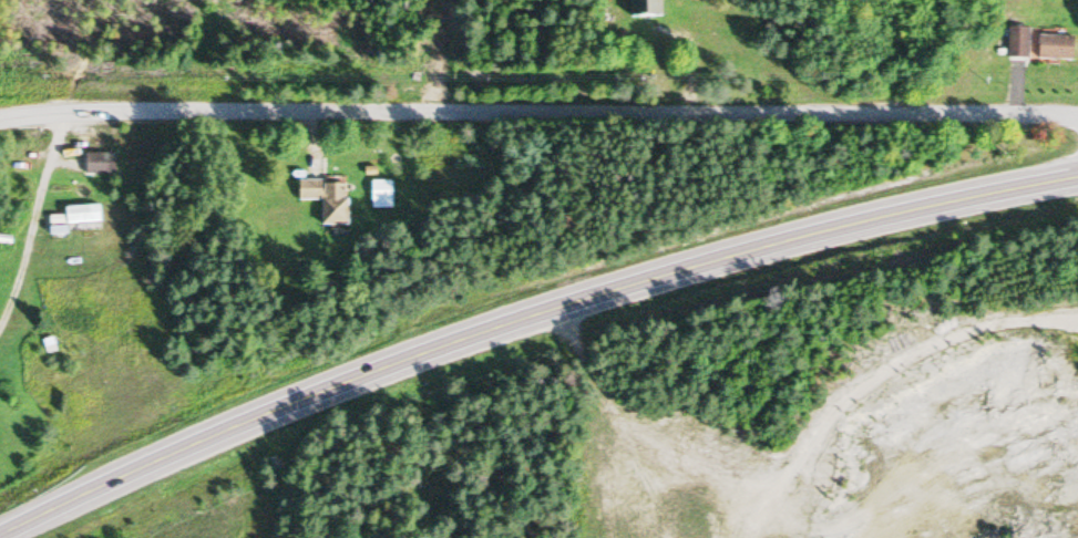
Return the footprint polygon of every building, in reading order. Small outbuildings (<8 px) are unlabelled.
[(1003,59),(1024,59),(1024,28),(1003,28),(1003,59)] [(1070,61),(1070,36),(1031,36),(1031,61),(1070,61)] [(83,154),(83,176),(112,176),(112,154),(83,154)] [(314,226),(344,226),(344,181),(291,181),(291,202),(313,202),(314,226)] [(102,208),(63,208),(63,218),(54,218),(54,225),(102,225),(102,208)]
